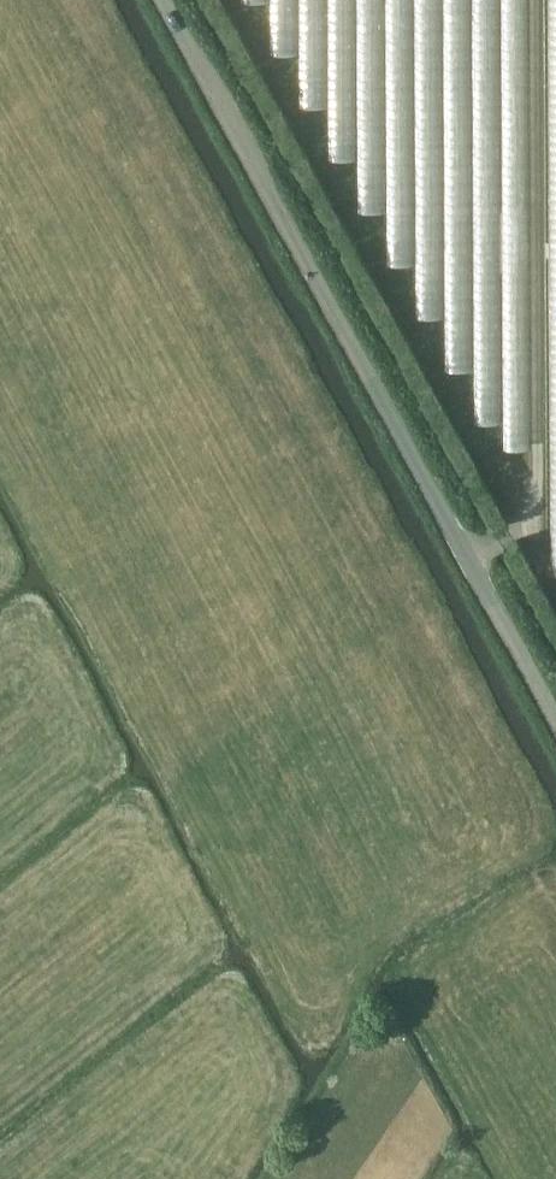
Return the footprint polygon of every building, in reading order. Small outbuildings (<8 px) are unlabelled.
[(530,0),(271,0),(272,50),(301,50),(301,103),(330,103),(330,155),(358,155),(358,208),(388,208),(388,260),(417,260),(418,314),(445,314),(445,366),(475,366),(476,419),(504,419),(504,445),(531,445),(530,0)]
